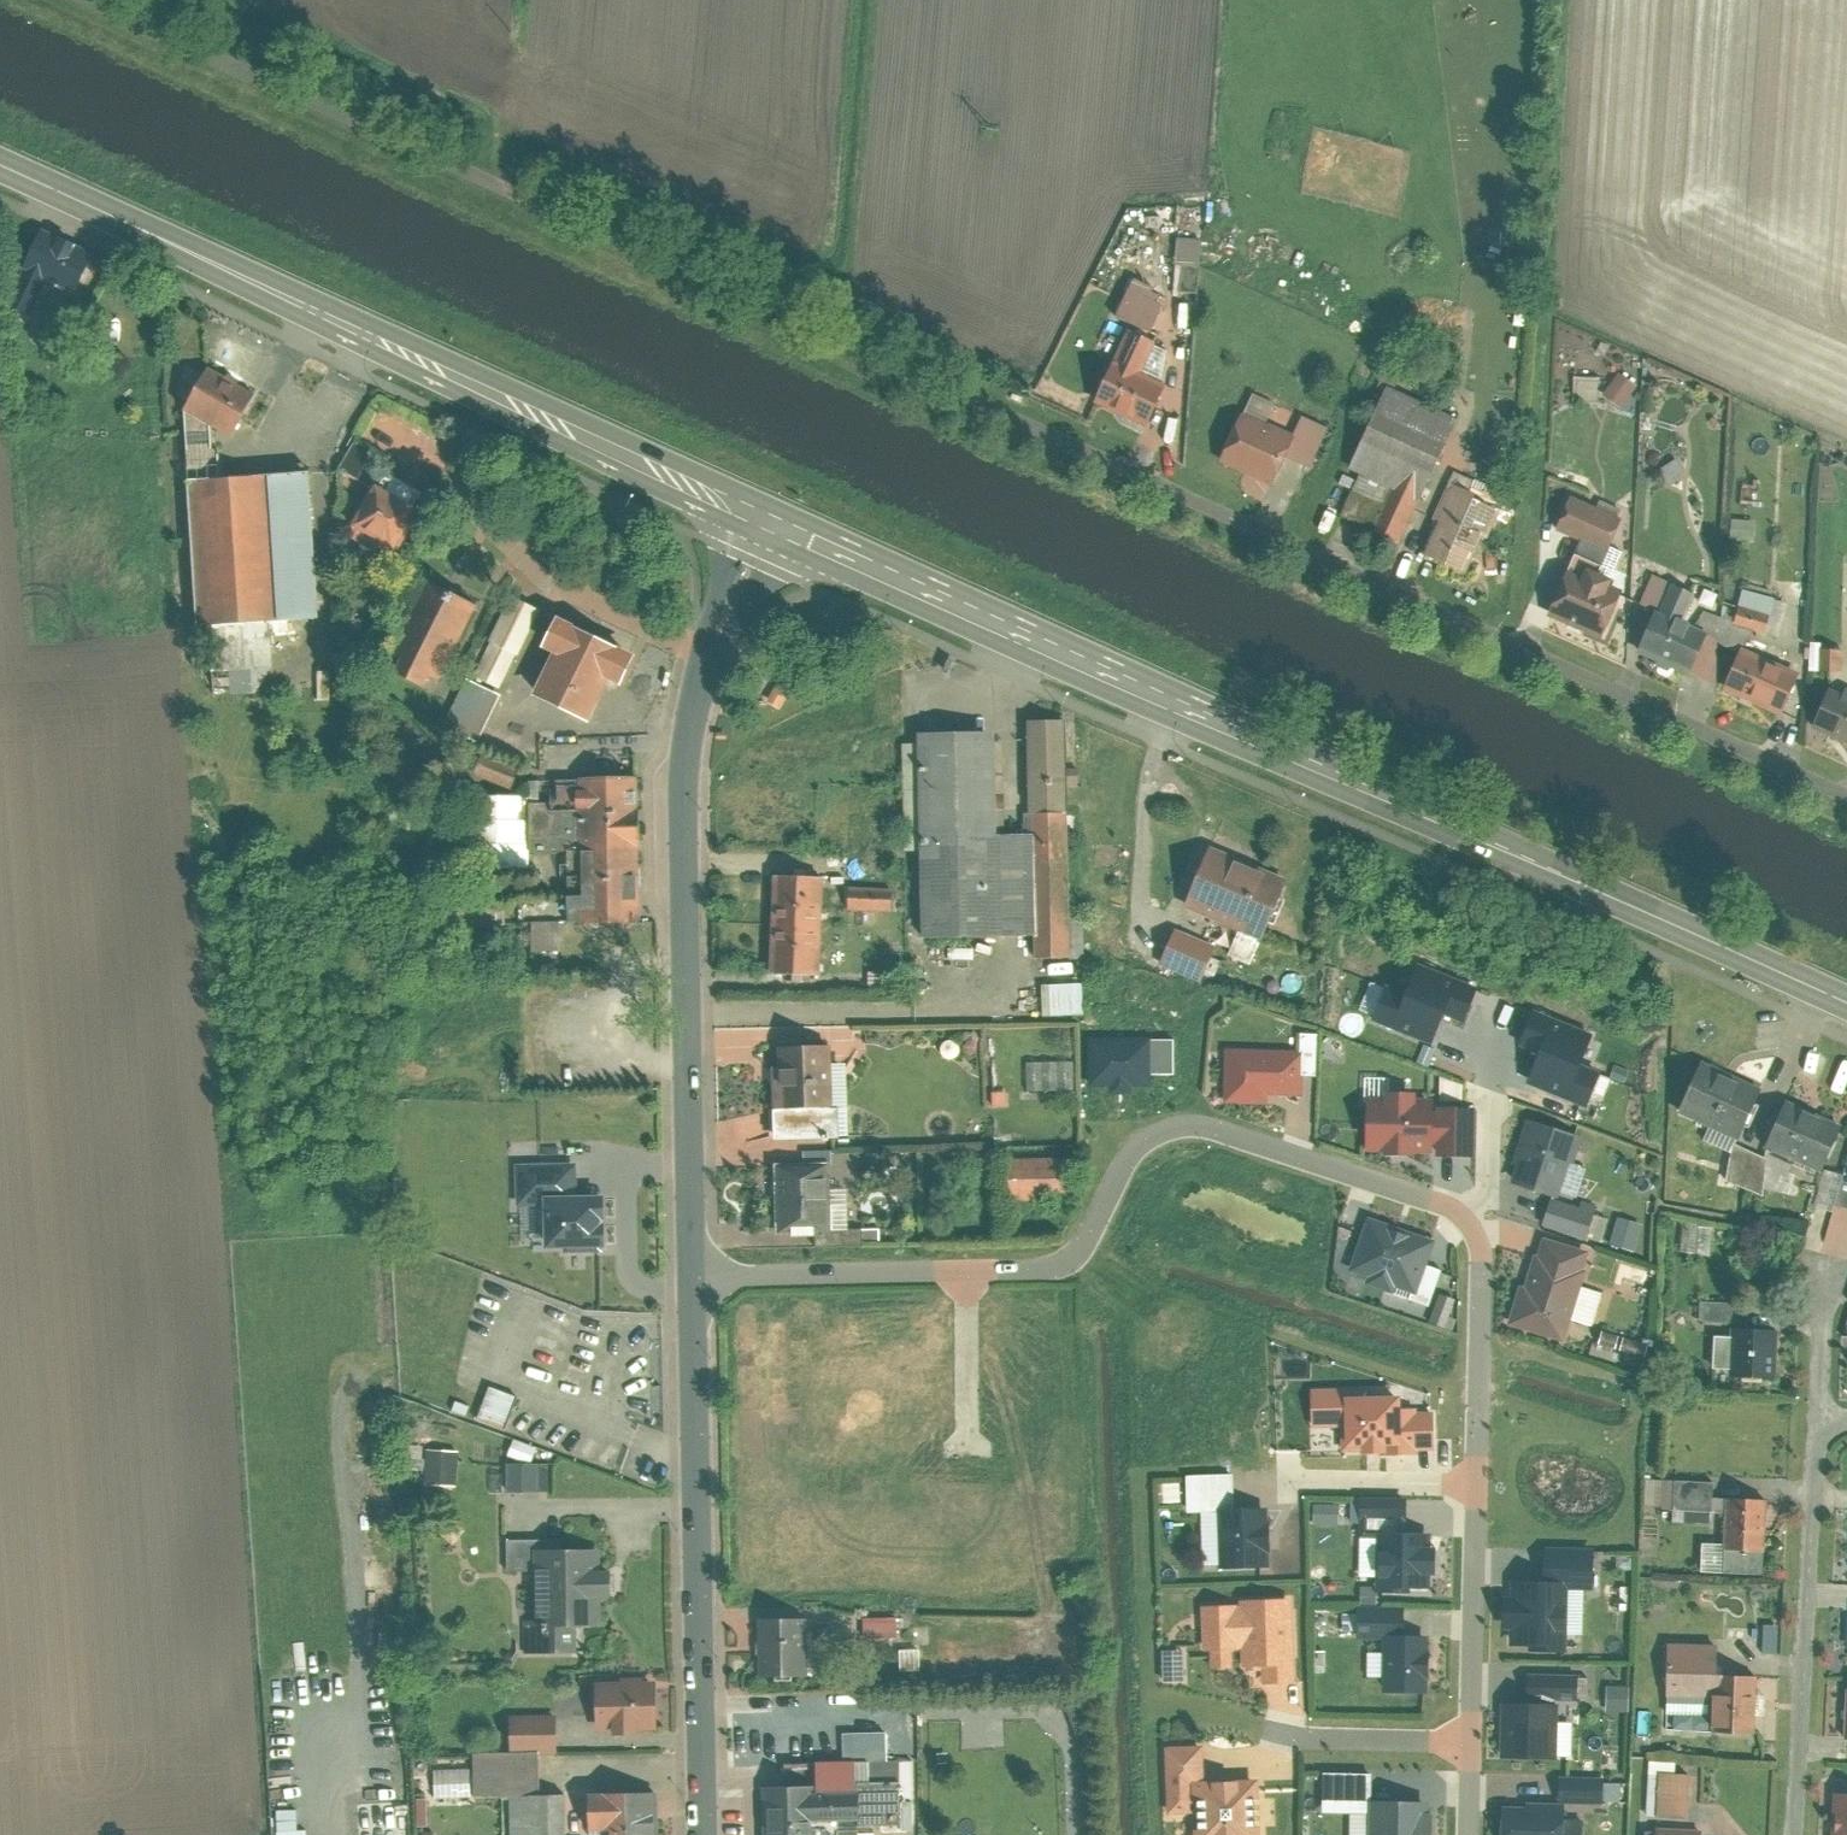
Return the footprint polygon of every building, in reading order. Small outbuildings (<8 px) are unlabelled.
[(104,255),(49,230),(16,300),(42,312),(59,276),(88,289),(104,255)] [(1207,263),(1189,262),(1186,288),(1205,290),(1207,263)] [(1168,303),(1134,288),(1122,314),(1155,330),(1168,303)] [(1120,355),(1150,370),(1166,339),(1136,324),(1120,355)] [(1120,355),(1100,395),(1158,424),(1178,383),(1150,370),(1120,355)] [(1625,407),(1640,384),(1620,371),(1605,394),(1625,407)] [(254,402),(208,375),(185,415),(213,431),(231,441),(254,402)] [(1460,416),(1387,384),(1353,462),(1401,483),(1426,494),(1460,416)] [(1304,434),(1251,412),(1230,461),(1282,484),(1295,455),(1304,434)] [(213,431),(185,415),(187,456),(215,455),(213,431)] [(1317,465),(1334,425),(1312,416),(1304,434),(1295,455),(1317,465)] [(363,472),(374,444),(357,437),(346,465),(363,472)] [(220,454),(215,455),(187,456),(188,484),(221,482),(220,454)] [(268,480),(278,625),(322,622),(312,477),(268,480)] [(221,482),(188,484),(198,631),(278,625),(268,480),(221,482)] [(1426,494),(1401,483),(1383,525),(1407,536),(1426,494)] [(1506,507),(1456,485),(1442,517),(1448,519),(1433,554),(1474,572),(1487,542),(1490,544),(1506,507)] [(421,516),(377,490),(349,539),(394,564),(421,516)] [(1631,515),(1575,492),(1561,524),(1591,536),(1617,547),(1631,515)] [(1757,539),(1758,519),(1734,519),(1733,539),(1757,539)] [(1617,547),(1591,536),(1556,617),(1612,641),(1632,593),(1621,589),(1626,576),(1608,569),(1617,547)] [(1647,601),(1665,609),(1679,580),(1660,571),(1647,601)] [(1665,609),(1689,620),(1703,591),(1679,580),(1665,609)] [(479,608),(429,585),(387,675),(437,698),(479,608)] [(1746,587),(1737,621),(1782,633),(1792,600),(1746,587)] [(476,679),(501,692),(539,614),(512,601),(491,644),(493,645),(476,679)] [(1665,609),(1648,647),(1698,670),(1715,632),(1689,620),(1665,609)] [(637,660),(558,623),(544,653),(555,658),(535,700),(590,726),(610,686),(622,691),(637,660)] [(284,631),(223,636),(228,694),(289,689),(284,631)] [(1715,632),(1698,670),(1728,684),(1745,646),(1715,632)] [(1745,646),(1728,684),(1793,714),(1811,676),(1745,646)] [(1830,646),(1829,669),(1846,671),(1846,647),(1830,646)] [(503,698),(466,680),(442,727),(479,745),(503,698)] [(1820,722),(1846,735),(1846,686),(1838,682),(1820,722)] [(1031,815),(1069,814),(1067,724),(1028,724),(1031,815)] [(921,737),(924,940),(1037,938),(1035,838),(999,838),(998,736),(921,737)] [(521,770),(485,754),(476,775),(512,791),(521,770)] [(638,783),(579,785),(584,900),(568,901),(569,931),(644,928),(638,783)] [(526,797),(470,798),(471,866),(527,865),(526,797)] [(1038,962),(1071,961),(1068,818),(1035,819),(1038,962)] [(1287,882),(1213,852),(1188,913),(1263,943),(1287,882)] [(775,877),(774,925),(822,926),(823,879),(775,877)] [(892,890),(850,888),(849,913),(891,915),(892,890)] [(560,924),(532,925),(532,953),(561,953),(560,924)] [(772,977),(820,979),(822,926),(774,925),(772,977)] [(1218,949),(1178,932),(1163,968),(1203,985),(1218,949)] [(1475,987),(1417,962),(1389,1027),(1447,1052),(1475,987)] [(1084,986),(1042,988),(1044,1019),(1085,1018),(1084,986)] [(1150,1036),(1087,1037),(1088,1088),(1151,1087),(1150,1036)] [(1606,1061),(1547,1037),(1527,1086),(1586,1110),(1606,1061)] [(774,1112),(834,1110),(832,1051),(780,1052),(781,1072),(773,1072),(774,1112)] [(1304,1054),(1228,1052),(1227,1105),(1268,1106),(1268,1098),(1303,1099),(1304,1054)] [(1076,1090),(1076,1061),(1027,1061),(1027,1090),(1076,1090)] [(1740,1142),(1762,1093),(1704,1067),(1682,1117),(1740,1142)] [(1369,1107),(1368,1156),(1435,1157),(1435,1148),(1439,1148),(1439,1160),(1476,1160),(1477,1112),(1440,1111),(1440,1116),(1436,1116),(1436,1109),(1418,1108),(1418,1098),(1387,1098),(1386,1108),(1369,1107)] [(1824,1175),(1844,1129),(1788,1104),(1768,1150),(1824,1175)] [(1519,1169),(1514,1187),(1562,1202),(1583,1141),(1528,1123),(1513,1167),(1519,1169)] [(1767,1162),(1738,1148),(1725,1177),(1754,1190),(1767,1162)] [(585,1151),(515,1157),(524,1252),(594,1245),(585,1151)] [(832,1151),(805,1152),(805,1166),(833,1165),(832,1151)] [(1065,1161),(1008,1164),(1009,1204),(1067,1202),(1065,1161)] [(779,1236),(832,1235),(830,1166),(777,1168),(779,1236)] [(1838,1207),(1846,1209),(1846,1171),(1838,1207)] [(1845,1177),(1827,1172),(1816,1208),(1834,1213),(1845,1177)] [(1596,1216),(1552,1202),(1544,1230),(1588,1244),(1596,1216)] [(1368,1287),(1431,1309),(1444,1274),(1428,1269),(1437,1245),(1370,1221),(1351,1275),(1370,1281),(1368,1287)] [(1612,1248),(1636,1255),(1644,1229),(1620,1222),(1612,1248)] [(1509,1326),(1566,1344),(1573,1323),(1584,1291),(1588,1275),(1584,1274),(1590,1256),(1545,1241),(1539,1260),(1536,1259),(1526,1290),(1521,1288),(1509,1326)] [(1651,1275),(1630,1268),(1622,1292),(1643,1298),(1651,1275)] [(1604,1297),(1584,1291),(1573,1323),(1593,1329),(1604,1297)] [(1441,1298),(1432,1325),(1454,1333),(1458,1321),(1451,1319),(1457,1303),(1441,1298)] [(1739,1305),(1702,1304),(1701,1321),(1738,1323),(1739,1305)] [(1732,1378),(1776,1381),(1779,1335),(1734,1332),(1732,1378)] [(1649,1348),(1603,1335),(1599,1347),(1645,1360),(1649,1348)] [(507,1433),(519,1401),(489,1389),(477,1422),(507,1433)] [(1403,1401),(1347,1403),(1347,1392),(1313,1393),(1314,1431),(1341,1430),(1342,1452),(1365,1452),(1365,1459),(1419,1457),(1418,1451),(1436,1451),(1435,1414),(1417,1415),(1417,1412),(1403,1412),(1403,1401)] [(426,1485),(458,1487),(460,1454),(428,1452),(426,1485)] [(552,1466),(508,1466),(509,1494),(552,1493),(552,1466)] [(1234,1477),(1188,1478),(1188,1513),(1235,1512),(1234,1477)] [(1714,1484),(1664,1483),(1663,1513),(1727,1515),(1727,1500),(1713,1500),(1714,1484)] [(1362,1520),(1409,1522),(1409,1501),(1363,1499),(1362,1520)] [(1769,1504),(1728,1501),(1724,1576),(1765,1579),(1769,1504)] [(1316,1504),(1316,1523),(1342,1523),(1342,1503),(1316,1504)] [(1221,1572),(1269,1571),(1268,1512),(1220,1513),(1221,1572)] [(1379,1593),(1431,1593),(1432,1538),(1379,1537),(1379,1593)] [(508,1572),(536,1571),(536,1575),(550,1575),(551,1621),(525,1622),(526,1657),(578,1655),(577,1629),(603,1628),(602,1602),(613,1602),(612,1575),(601,1575),(601,1553),(563,1554),(563,1540),(507,1542),(508,1572)] [(1529,1656),(1567,1656),(1569,1591),(1594,1592),(1595,1551),(1548,1550),(1547,1588),(1512,1587),(1511,1650),(1530,1651),(1529,1656)] [(1205,1656),(1212,1655),(1213,1672),(1238,1671),(1237,1654),(1244,1654),(1245,1674),(1264,1673),(1264,1687),(1296,1686),(1292,1603),(1242,1604),(1242,1609),(1203,1611),(1205,1656)] [(1359,1643),(1407,1644),(1407,1612),(1359,1611),(1359,1643)] [(866,1636),(900,1636),(900,1617),(866,1616),(866,1636)] [(759,1625),(760,1685),(810,1684),(808,1623),(759,1625)] [(1384,1697),(1425,1698),(1425,1645),(1385,1644),(1384,1697)] [(1720,1649),(1669,1646),(1666,1698),(1717,1701),(1720,1649)] [(1164,1684),(1185,1684),(1184,1654),(1164,1655),(1164,1684)] [(1714,1734),(1755,1736),(1758,1680),(1718,1677),(1714,1734)] [(1579,1703),(1580,1679),(1531,1678),(1530,1702),(1579,1703)] [(1631,1710),(1631,1684),(1609,1684),(1609,1710),(1631,1710)] [(658,1732),(657,1685),(597,1687),(598,1734),(613,1733),(613,1741),(642,1740),(642,1733),(658,1732)] [(1558,1763),(1559,1708),(1503,1707),(1502,1762),(1558,1763)] [(557,1719),(511,1720),(512,1755),(558,1753),(557,1719)] [(540,1755),(475,1757),(476,1800),(541,1799),(540,1755)] [(1162,1795),(1189,1794),(1188,1759),(1161,1759),(1162,1795)] [(857,1765),(818,1766),(818,1794),(858,1793),(857,1765)] [(473,1796),(473,1768),(436,1769),(436,1796),(473,1796)] [(1369,1777),(1324,1776),(1323,1816),(1368,1816),(1369,1777)] [(1658,1822),(1688,1823),(1691,1778),(1660,1777),(1658,1822)] [(1605,1781),(1561,1780),(1560,1806),(1605,1807),(1605,1781)] [(900,1787),(860,1788),(860,1829),(901,1828),(900,1787)] [(815,1790),(764,1790),(766,1834),(816,1834),(816,1828),(860,1826),(859,1793),(815,1795),(815,1790)] [(1255,1793),(1189,1794),(1190,1834),(1256,1834),(1255,1793)] [(613,1834),(659,1834),(659,1796),(591,1797),(591,1834),(597,1834),(613,1834)] [(1835,1796),(1834,1834),(1846,1834),(1846,1797),(1835,1796)] [(566,1800),(510,1800),(511,1834),(567,1834),(566,1800)] [(1431,1807),(1371,1806),(1371,1834),(1431,1834),(1431,1807)] [(1567,1822),(1567,1807),(1529,1806),(1529,1809),(1505,1809),(1505,1834),(1586,1834),(1586,1823),(1567,1822)]
